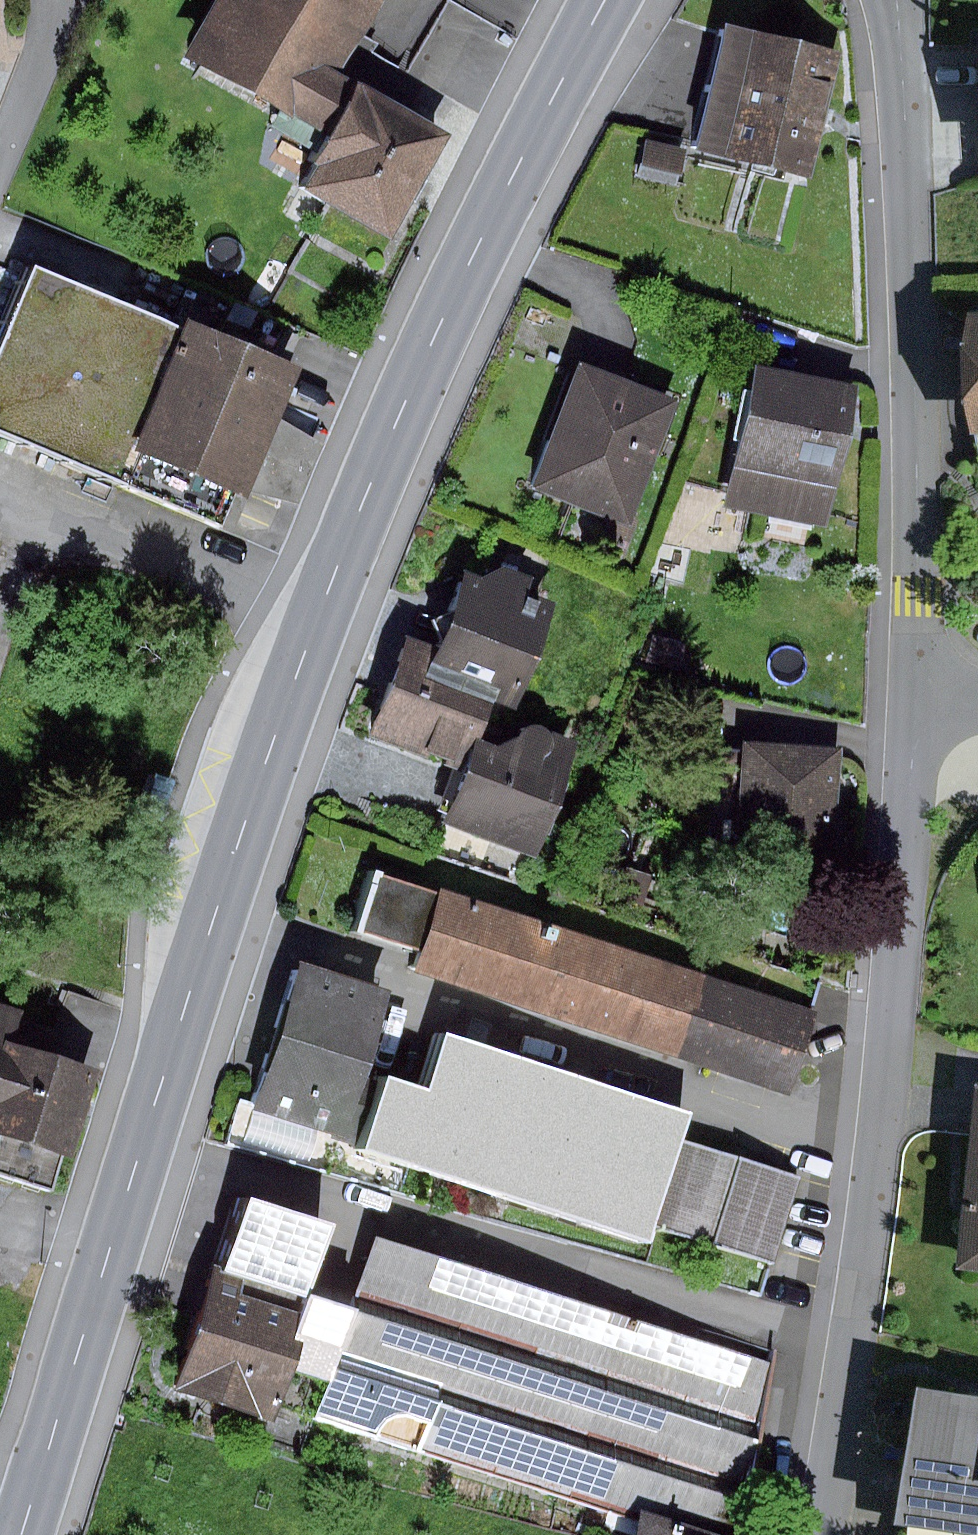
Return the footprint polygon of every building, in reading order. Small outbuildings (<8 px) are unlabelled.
[(352,0),(219,0),(188,51),(291,113),(358,3),(352,0)] [(814,62),(697,36),(669,151),(788,177),(814,62)] [(392,235),(436,139),(343,97),(299,192),(392,235)] [(669,151),(636,149),(634,174),(667,177),(669,151)] [(163,385),(188,326),(40,265),(15,324),(163,385)] [(163,385),(15,324),(0,360),(0,432),(122,484),(163,385)] [(303,369),(188,326),(163,385),(280,428),(303,369)] [(669,410),(563,373),(522,491),(628,528),(669,410)] [(821,516),(843,399),(746,381),(724,498),(821,516)] [(280,428),(163,385),(122,484),(234,531),(250,494),(292,511),(320,444),(280,428)] [(429,643),(423,657),(490,682),(484,696),(509,706),(553,591),(462,556),(429,643)] [(394,630),(359,731),(460,766),(472,730),(484,696),(490,682),(423,657),(429,643),(394,630)] [(507,742),(472,730),(460,766),(443,815),(538,848),(576,736),(516,716),(507,742)] [(829,759),(731,755),(726,879),(824,883),(829,759)] [(168,779),(149,773),(136,811),(155,818),(168,779)] [(432,888),(374,870),(358,922),(416,941),(408,965),(792,1086),(820,999),(435,879),(432,888)] [(378,984),(286,958),(234,1140),(347,1173),(360,1127),(338,1121),(378,984)] [(0,1002),(0,1129),(5,1131),(0,1148),(0,1171),(49,1186),(59,1153),(71,1157),(97,1073),(50,1059),(61,1021),(0,1002)] [(418,1091),(375,1078),(360,1127),(347,1173),(756,1296),(793,1176),(668,1138),(676,1111),(435,1038),(418,1091)] [(237,1198),(214,1274),(288,1296),(311,1220),(237,1198)] [(794,1348),(364,1234),(343,1311),(324,1375),(316,1415),(746,1529),(794,1348)] [(214,1274),(199,1270),(167,1386),(270,1416),(285,1363),(292,1340),(276,1336),(288,1296),(214,1274)] [(343,1311),(288,1296),(276,1336),(292,1340),(285,1363),(324,1375),(343,1311)] [(936,1385),(919,1518),(977,1526),(977,1391),(936,1385)] [(629,1526),(625,1534),(650,1534),(629,1526)]
